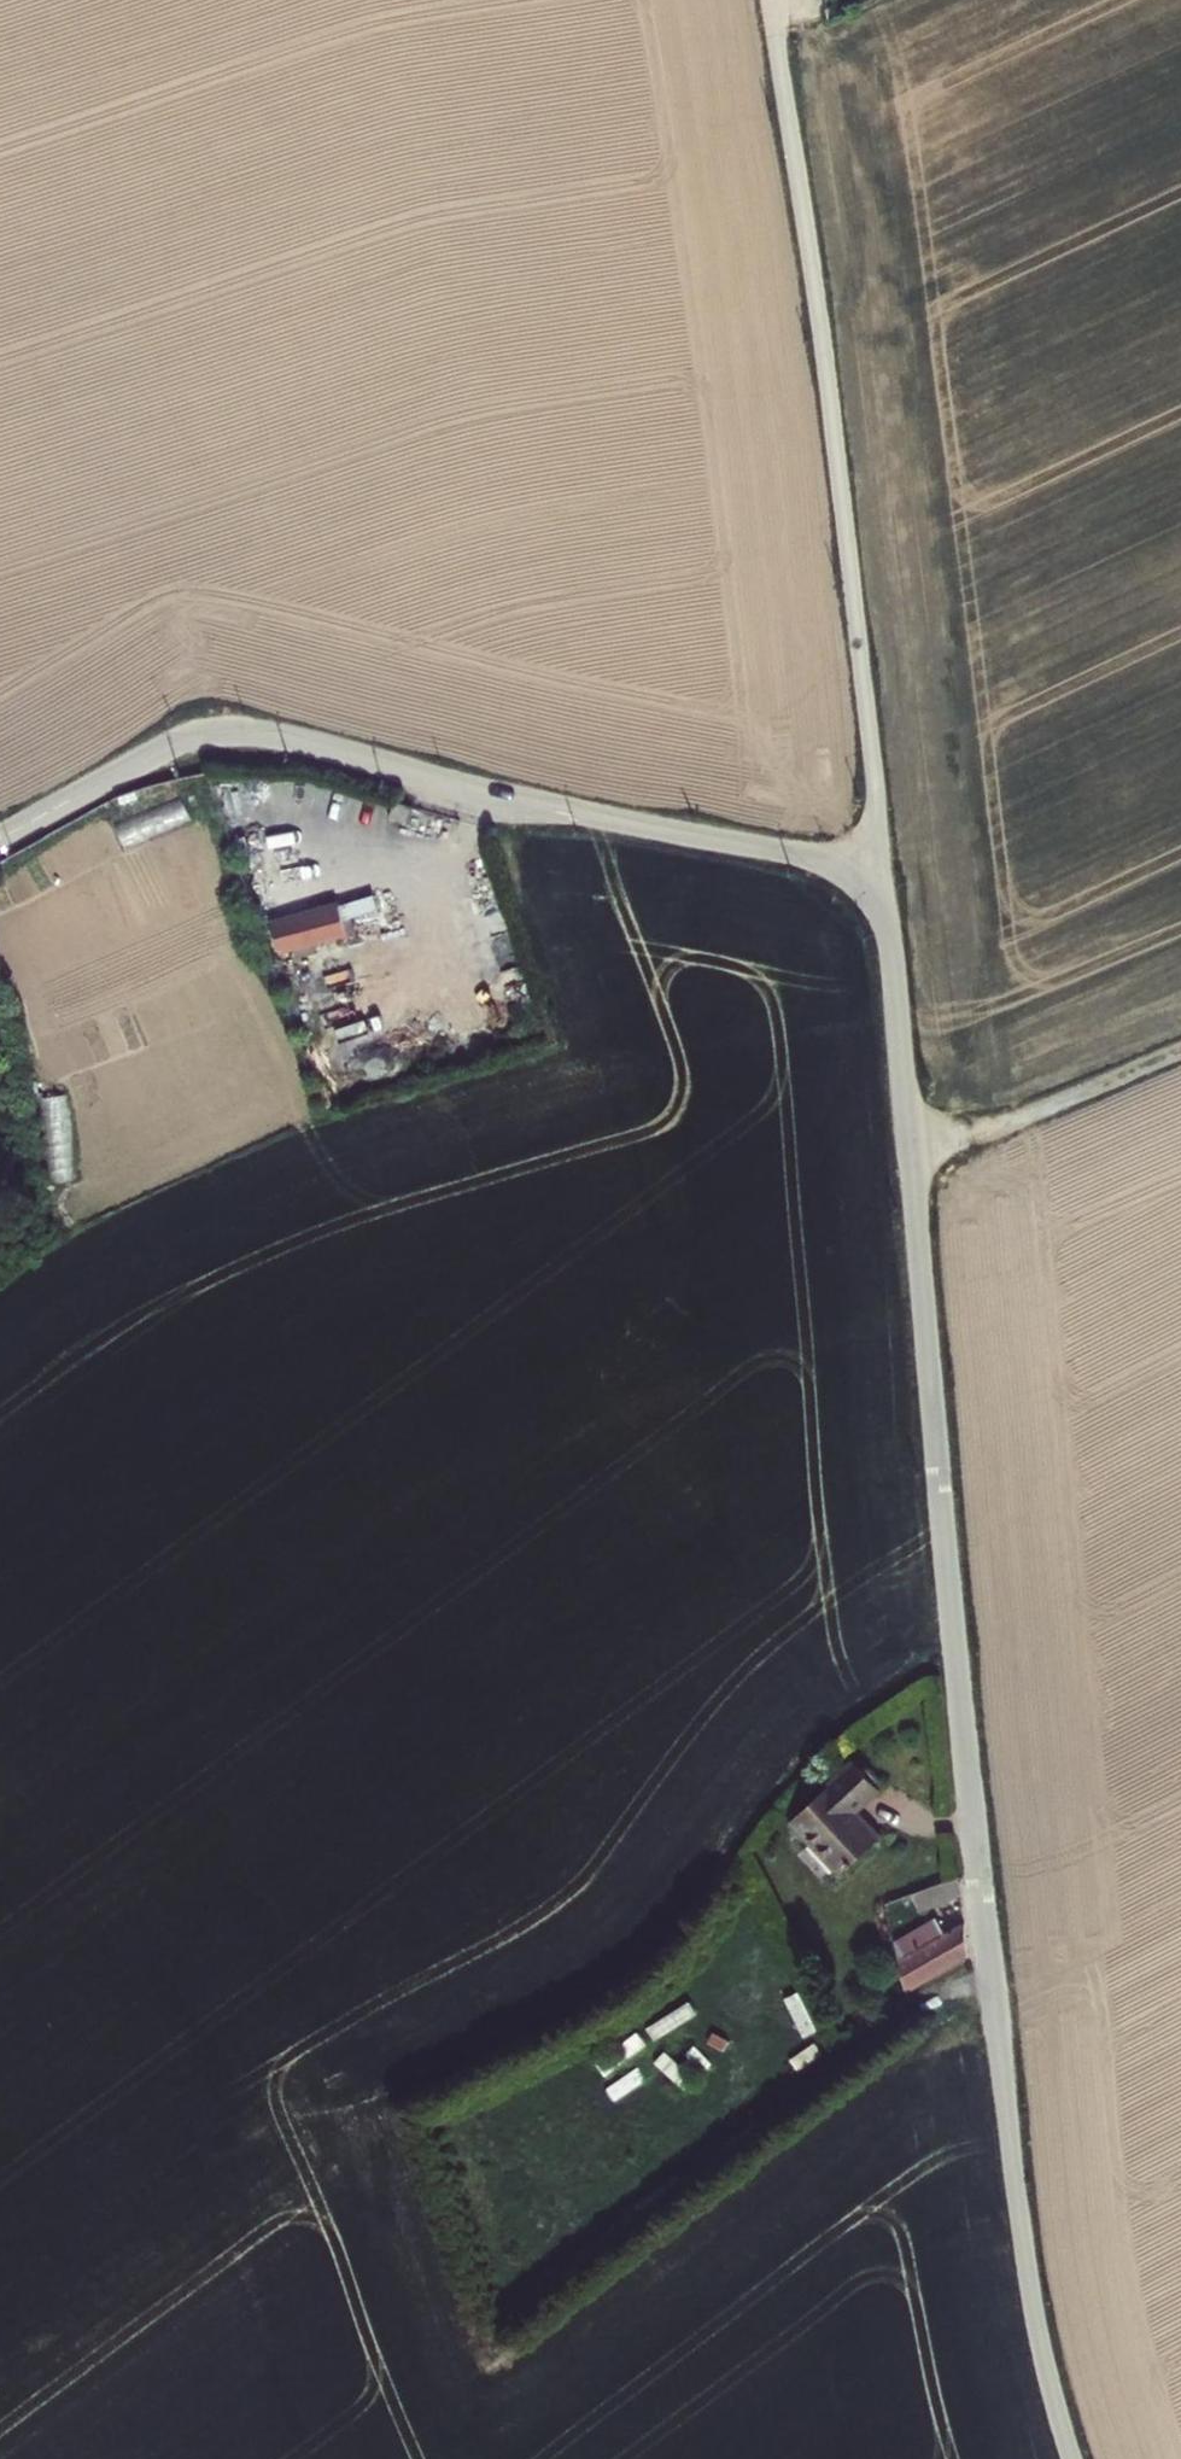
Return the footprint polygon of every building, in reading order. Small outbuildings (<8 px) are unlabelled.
[(179,799),(115,829),(125,851),(190,820),(179,799)] [(275,923),(284,955),(348,936),(339,905),(275,923)] [(853,1767),(793,1825),(841,1878),(881,1840),(857,1815),(868,1804),(879,1793),(853,1767)] [(932,1889),(936,1901),(961,1891),(960,1878),(955,1880),(932,1889)] [(936,1901),(932,1889),(914,1895),(920,1913),(938,1907),(936,1901)] [(896,1942),(907,1992),(970,1957),(967,1929),(946,1938),(936,1922),(916,1932),(896,1942)]
